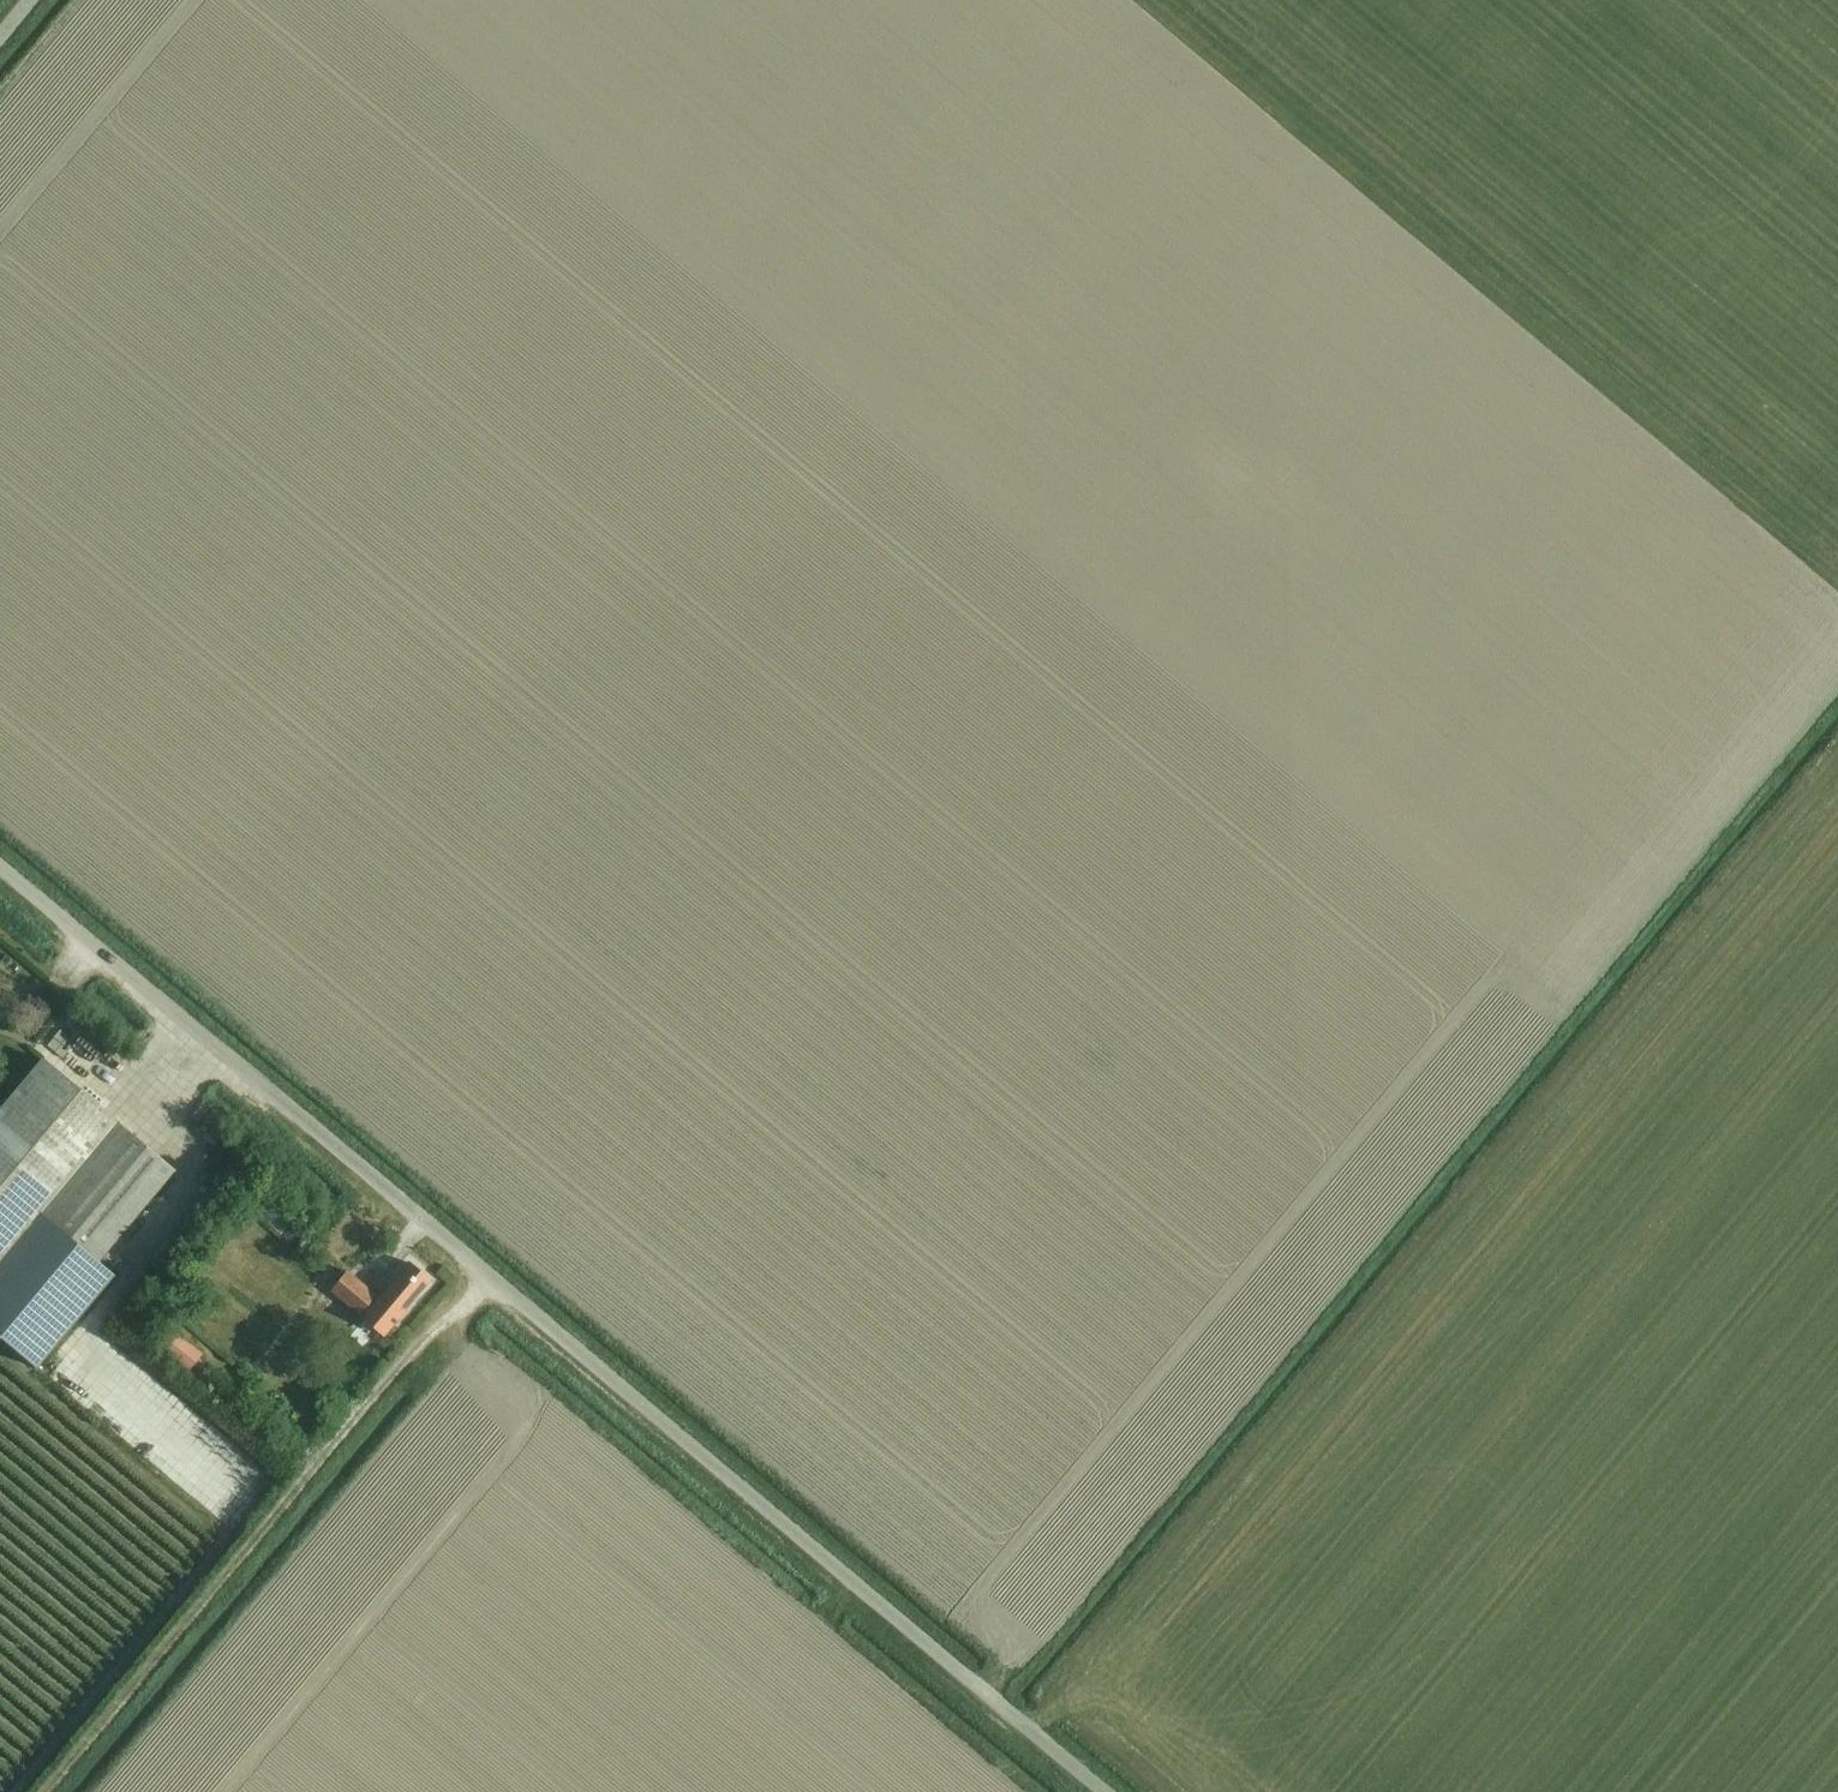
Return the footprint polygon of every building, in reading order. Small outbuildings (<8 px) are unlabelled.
[(118,1124),(42,1061),(0,1112),(0,1267),(41,1217),(118,1124)] [(174,1170),(118,1124),(41,1217),(98,1262),(109,1271),(121,1257),(110,1248),(174,1170)] [(98,1262),(41,1217),(0,1267),(0,1339),(36,1369),(114,1275),(109,1271),(98,1262)] [(385,1334),(430,1281),(408,1263),(377,1299),(374,1296),(374,1295),(347,1272),(331,1291),(334,1294),(324,1305),(348,1326),(359,1313),(385,1334)] [(171,1330),(159,1345),(188,1368),(200,1353),(171,1330)] [(259,1379),(244,1365),(237,1373),(241,1376),(238,1379),(250,1389),(259,1379)] [(264,1408),(277,1394),(263,1381),(256,1388),(260,1392),(253,1399),(264,1408)]
